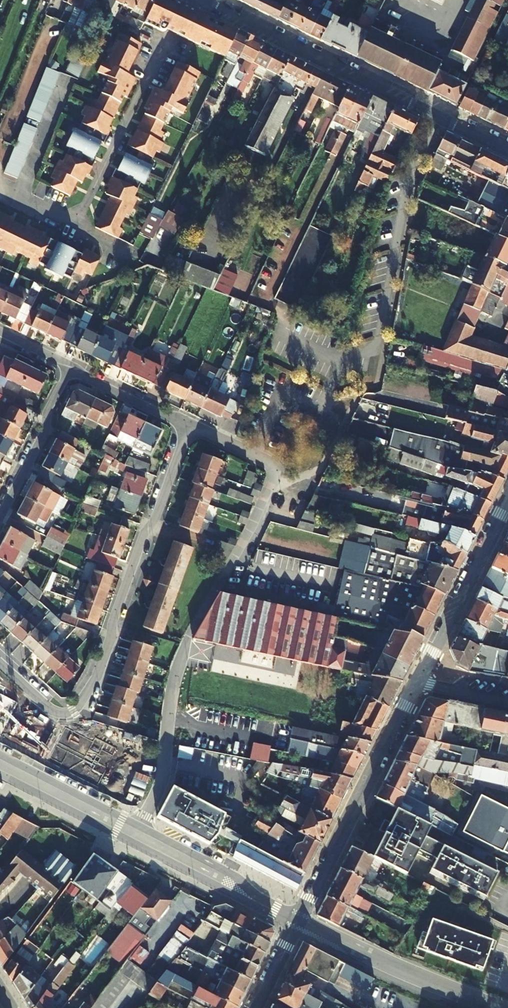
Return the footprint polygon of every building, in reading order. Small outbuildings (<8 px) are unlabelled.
[(85,0),(81,0),(70,24),(74,25),(85,0)] [(77,27),(79,28),(91,0),(85,0),(74,25),(77,27)] [(115,2),(116,0),(100,0),(105,2),(103,7),(111,11),(115,2)] [(135,7),(142,10),(137,21),(126,15),(124,17),(124,18),(123,21),(127,23),(140,29),(142,25),(143,23),(144,22),(148,13),(147,13),(153,0),(139,0),(135,7)] [(135,7),(139,0),(128,0),(125,6),(132,10),(135,7)] [(144,22),(160,29),(168,29),(180,3),(173,0),(153,0),(147,13),(148,13),(144,22)] [(242,2),(267,15),(273,2),(271,1),(272,0),(243,0),(242,2)] [(299,0),(285,0),(282,6),(275,19),(287,24),(297,4),(299,0)] [(287,24),(297,29),(312,0),(304,0),(301,5),(297,4),(287,24)] [(319,14),(313,11),(318,0),(312,0),(297,29),(308,35),(319,14)] [(333,12),(335,7),(339,0),(333,0),(328,10),(333,12)] [(473,60),(503,0),(470,0),(469,0),(465,9),(469,12),(467,17),(469,18),(453,49),(467,57),(473,60)] [(282,6),(273,2),(267,15),(275,19),(282,6)] [(186,6),(180,3),(168,29),(174,33),(179,35),(192,9),(186,6)] [(69,12),(63,9),(59,20),(60,20),(65,22),(69,12)] [(213,47),(211,50),(225,57),(238,31),(194,10),(192,9),(179,35),(201,45),(203,42),(213,47)] [(496,30),(507,36),(507,15),(504,13),(496,30)] [(319,14),(308,35),(319,40),(329,19),(319,14)] [(344,52),(356,27),(348,24),(345,29),(334,23),(337,18),(331,15),(329,19),(319,40),(344,52)] [(370,28),(372,24),(360,19),(356,27),(344,52),(354,57),(355,57),(356,57),(370,28)] [(372,65),(392,75),(426,91),(437,71),(437,69),(440,64),(441,63),(370,28),(356,57),(372,65)] [(225,57),(225,59),(230,62),(220,81),(225,83),(236,62),(249,37),(238,31),(225,57)] [(102,93),(120,102),(123,97),(127,99),(136,78),(130,75),(129,69),(141,45),(118,34),(104,63),(102,62),(97,72),(109,78),(102,93)] [(240,82),(242,80),(263,43),(249,37),(236,62),(241,66),(231,85),(237,88),(240,82)] [(201,45),(211,50),(213,47),(203,42),(201,45)] [(263,43),(242,80),(249,84),(258,66),(263,68),(260,74),(263,76),(276,50),(263,43)] [(276,50),(263,76),(262,77),(276,84),(290,57),(276,50)] [(255,124),(244,145),(265,155),(293,97),(291,96),(293,91),(289,88),(291,86),(302,92),(306,84),(315,89),(323,73),(290,57),(276,84),(273,90),(255,124)] [(466,58),(461,69),(464,71),(469,60),(466,58)] [(70,61),(65,72),(78,77),(82,67),(70,61)] [(147,109),(144,114),(163,123),(170,108),(183,114),(188,104),(185,102),(199,73),(177,63),(165,87),(159,90),(153,87),(143,107),(147,109)] [(24,115),(27,116),(49,67),(45,66),(24,115)] [(49,67),(27,116),(37,121),(59,72),(49,67)] [(446,75),(435,96),(445,100),(459,72),(450,67),(446,74),(446,75)] [(426,91),(435,96),(446,75),(446,74),(437,69),(437,71),(426,91)] [(459,72),(445,100),(454,105),(468,77),(459,72)] [(315,89),(303,112),(306,113),(308,110),(310,112),(318,97),(321,99),(324,92),(325,92),(332,79),(332,77),(323,73),(315,89)] [(349,86),(332,77),(332,79),(325,92),(324,92),(321,99),(323,100),(338,108),(349,86)] [(333,120),(332,121),(340,125),(337,130),(334,129),(324,150),(330,153),(360,91),(349,86),(338,108),(333,120)] [(457,106),(467,111),(476,92),(467,88),(457,106)] [(360,91),(330,153),(335,156),(345,135),(343,133),(345,128),(354,132),(371,96),(360,91)] [(476,92),(467,111),(475,115),(485,96),(476,92)] [(120,102),(102,93),(98,101),(95,99),(90,107),(113,118),(120,102)] [(214,104),(216,98),(208,94),(207,96),(205,100),(214,104)] [(354,132),(343,155),(351,158),(357,147),(354,146),(369,116),(386,124),(394,107),(371,96),(354,132)] [(475,115),(484,120),(494,101),(485,96),(475,115)] [(484,120),(493,124),(502,105),(494,101),(484,120)] [(113,118),(90,107),(86,105),(81,114),(85,115),(82,122),(108,135),(112,127),(109,125),(113,118)] [(502,128),(507,117),(507,108),(502,105),(493,124),(502,128)] [(391,172),(397,160),(383,152),(395,127),(411,135),(418,119),(394,107),(386,124),(365,167),(354,190),(360,192),(364,184),(367,186),(373,176),(387,183),(391,172)] [(200,110),(197,120),(207,123),(210,113),(200,110)] [(159,131),(163,123),(144,114),(136,130),(159,141),(163,132),(159,131)] [(321,144),(332,121),(333,120),(327,117),(315,141),(321,144)] [(4,163),(6,165),(25,122),(22,121),(4,163)] [(25,122),(6,165),(16,170),(35,127),(25,122)] [(74,129),(70,136),(97,149),(101,142),(104,143),(108,135),(82,122),(78,130),(74,129)] [(164,143),(159,141),(136,130),(133,137),(130,136),(126,144),(153,157),(156,150),(159,152),(164,143)] [(443,158),(450,162),(455,151),(460,140),(445,133),(437,150),(445,154),(443,158)] [(69,146),(66,154),(93,166),(96,159),(93,158),(97,149),(70,136),(66,145),(69,146)] [(460,140),(455,151),(462,154),(467,144),(460,140)] [(121,161),(148,174),(152,166),(149,165),(153,157),(126,144),(122,152),(125,154),(121,161)] [(479,176),(484,167),(491,171),(489,176),(501,182),(507,169),(507,164),(467,144),(462,154),(455,151),(450,162),(479,176)] [(55,168),(77,179),(82,181),(86,173),(89,174),(93,166),(66,154),(62,161),(59,159),(55,168)] [(111,176),(137,188),(141,181),(144,183),(148,174),(121,161),(117,170),(114,168),(111,176)] [(16,170),(6,165),(4,163),(1,169),(13,176),(16,170)] [(77,179),(55,168),(51,177),(54,178),(50,185),(69,195),(77,179)] [(507,190),(507,169),(501,182),(499,186),(507,190)] [(105,193),(111,195),(133,206),(137,198),(134,196),(137,188),(111,176),(107,183),(110,185),(105,193)] [(435,196),(440,186),(424,178),(419,188),(435,196)] [(481,206),(499,215),(505,218),(507,219),(507,190),(499,186),(492,183),(481,206)] [(103,211),(122,220),(126,213),(129,215),(133,206),(111,195),(103,211)] [(170,215),(152,206),(139,233),(152,239),(158,227),(173,234),(186,208),(176,204),(170,215)] [(122,220),(103,211),(96,226),(118,237),(121,229),(118,228),(122,220)] [(0,219),(0,248),(5,250),(18,223),(10,220),(11,217),(3,213),(0,219)] [(505,218),(501,225),(489,220),(487,222),(468,213),(464,221),(491,233),(507,242),(507,219),(505,218)] [(22,255),(35,228),(27,225),(26,227),(18,223),(5,250),(14,255),(16,252),(22,255)] [(42,232),(35,228),(22,255),(28,257),(26,261),(35,265),(37,262),(48,238),(41,235),(42,232)] [(491,233),(486,243),(475,238),(472,244),(457,237),(455,240),(446,236),(442,242),(460,249),(473,253),(483,257),(506,265),(507,262),(507,242),(491,233)] [(48,238),(37,262),(44,265),(42,268),(62,278),(64,274),(70,277),(73,271),(81,254),(48,238)] [(81,254),(73,271),(83,275),(84,272),(91,275),(98,261),(100,255),(84,247),(81,254)] [(473,253),(460,249),(457,255),(469,260),(473,253)] [(161,268),(178,275),(185,262),(167,255),(161,268)] [(483,257),(478,270),(467,266),(461,278),(471,284),(499,298),(507,281),(507,266),(506,265),(483,257)] [(212,288),(219,275),(185,262),(178,275),(182,277),(206,286),(212,288)] [(283,278),(276,300),(286,303),(293,282),(283,278)] [(499,298),(471,284),(462,303),(479,311),(490,316),(498,302),(507,307),(507,281),(499,298)] [(39,290),(41,285),(34,282),(32,286),(39,290)] [(12,289),(0,284),(0,311),(1,312),(12,289)] [(24,322),(30,309),(31,306),(23,303),(25,296),(12,289),(1,312),(24,322)] [(59,293),(52,308),(57,311),(64,296),(62,295),(59,293)] [(479,311),(462,303),(455,321),(472,327),(479,311)] [(44,310),(55,316),(57,311),(52,308),(46,306),(44,310)] [(55,316),(44,310),(40,309),(38,313),(30,309),(24,322),(47,334),(55,316)] [(71,317),(57,311),(55,316),(68,322),(71,317)] [(68,323),(68,322),(55,316),(47,334),(61,340),(62,339),(70,342),(77,327),(71,325),(68,323)] [(77,327),(80,321),(74,318),(71,325),(77,327)] [(455,321),(442,351),(494,367),(504,370),(507,361),(507,338),(504,347),(471,337),(473,328),(472,327),(455,321)] [(91,355),(100,336),(85,329),(85,330),(77,327),(70,342),(77,346),(76,347),(91,355)] [(136,330),(132,328),(126,340),(124,345),(128,347),(136,330)] [(114,343),(117,336),(103,329),(100,336),(91,355),(114,366),(122,349),(122,348),(114,343)] [(124,345),(126,340),(117,336),(114,343),(122,348),(124,345)] [(159,388),(178,349),(171,346),(165,359),(148,351),(144,359),(136,377),(159,388)] [(494,368),(423,346),(421,353),(431,357),(430,359),(491,377),(493,372),(494,368)] [(136,377),(144,359),(122,349),(114,366),(136,377)] [(18,395),(4,388),(7,380),(22,387),(31,368),(14,360),(13,361),(4,356),(0,364),(0,395),(14,402),(18,395)] [(203,361),(193,356),(182,378),(173,373),(166,390),(186,400),(199,370),(203,361)] [(46,376),(31,368),(22,387),(37,394),(46,376)] [(202,407),(221,416),(222,413),(231,417),(237,402),(229,398),(229,397),(217,392),(227,372),(221,369),(220,368),(215,378),(214,381),(202,407)] [(186,400),(202,407),(214,381),(215,378),(199,370),(186,400)] [(507,389),(507,375),(503,373),(502,374),(497,384),(505,387),(507,389)] [(492,404),(494,400),(505,406),(507,400),(507,397),(494,390),(454,381),(452,390),(451,391),(492,404)] [(504,389),(505,387),(497,384),(494,390),(507,397),(507,392),(504,389)] [(85,417),(94,399),(78,390),(73,391),(62,414),(77,422),(80,415),(85,417)] [(0,395),(0,402),(9,407),(3,420),(19,428),(26,415),(24,414),(26,409),(24,408),(14,402),(0,395)] [(14,402),(24,408),(27,400),(18,395),(14,402)] [(448,404),(461,407),(462,403),(451,400),(451,398),(444,396),(442,404),(448,405),(448,404)] [(85,417),(83,422),(94,427),(96,422),(106,427),(113,413),(112,407),(94,399),(85,417)] [(507,409),(507,408),(507,400),(505,406),(494,400),(492,404),(507,409)] [(507,421),(507,409),(506,411),(469,401),(467,408),(467,411),(483,416),(483,414),(507,421)] [(483,414),(483,416),(467,411),(467,408),(461,407),(448,404),(448,405),(444,418),(457,421),(505,433),(507,432),(507,421),(483,414)] [(121,432),(129,415),(119,410),(109,432),(119,436),(121,432)] [(136,439),(144,422),(129,415),(121,432),(136,439)] [(19,428),(3,420),(0,418),(0,435),(12,442),(19,428)] [(457,421),(454,430),(461,432),(460,435),(494,443),(489,452),(500,455),(501,453),(507,457),(507,432),(505,433),(457,421)] [(162,431),(144,422),(136,439),(132,448),(149,456),(162,431)] [(388,447),(431,461),(448,467),(473,472),(479,473),(479,471),(490,474),(491,474),(503,480),(507,469),(507,457),(501,453),(500,455),(489,452),(488,452),(394,428),(388,447)] [(60,432),(49,453),(75,466),(78,460),(81,462),(85,455),(74,449),(70,447),(72,444),(78,447),(80,442),(79,441),(75,439),(60,432)] [(2,461),(12,442),(0,435),(0,460),(2,461)] [(368,457),(373,442),(357,437),(352,452),(368,457)] [(106,439),(100,452),(105,454),(112,442),(106,439)] [(448,467),(431,461),(388,447),(379,444),(376,450),(383,453),(382,457),(386,458),(386,459),(434,475),(435,472),(444,475),(443,476),(481,490),(478,497),(491,503),(503,480),(491,474),(490,474),(479,471),(479,473),(473,472),(448,467)] [(37,475),(51,482),(55,474),(60,476),(64,470),(71,473),(75,466),(49,453),(37,475)] [(197,468),(216,475),(221,460),(202,453),(197,468)] [(108,466),(112,458),(105,454),(98,470),(104,473),(108,466)] [(126,465),(148,473),(151,465),(128,457),(125,464),(126,465)] [(126,465),(125,464),(112,458),(108,466),(122,473),(126,465)] [(192,483),(194,483),(211,489),(216,475),(197,468),(192,483)] [(247,470),(242,484),(249,487),(254,473),(247,470)] [(126,472),(120,489),(141,496),(147,480),(126,472)] [(25,498),(49,510),(55,499),(49,496),(52,491),(48,489),(52,483),(51,482),(37,475),(25,498)] [(211,489),(194,483),(189,498),(207,504),(213,490),(211,489)] [(313,494),(326,497),(331,487),(318,484),(313,494)] [(478,497),(448,485),(442,499),(412,493),(410,499),(426,503),(469,514),(482,520),(491,503),(478,497)] [(357,491),(357,486),(346,486),(346,500),(370,500),(370,491),(357,491)] [(259,490),(253,488),(250,495),(257,497),(260,491),(259,490)] [(141,496),(120,489),(114,507),(135,514),(141,496)] [(228,496),(251,504),(253,497),(230,489),(228,496)] [(326,497),(313,494),(305,511),(319,514),(326,497)] [(80,511),(83,503),(85,500),(79,497),(74,508),(80,511)] [(83,503),(97,508),(99,501),(86,497),(85,500),(83,503)] [(49,510),(25,498),(17,514),(35,523),(37,518),(46,522),(51,511),(49,510)] [(203,518),(207,504),(189,498),(185,511),(203,518)] [(94,516),(97,508),(83,503),(80,511),(94,516)] [(469,514),(426,503),(424,509),(443,514),(442,518),(464,525),(462,531),(472,537),(474,537),(482,520),(469,514)] [(246,518),(247,518),(250,513),(243,510),(241,516),(246,518)] [(203,518),(185,511),(179,526),(197,533),(203,518)] [(296,529),(311,532),(320,515),(319,514),(305,511),(296,529)] [(450,527),(407,517),(406,523),(417,527),(417,528),(439,534),(440,530),(447,533),(442,542),(466,553),(474,537),(472,537),(462,531),(450,527)] [(367,534),(369,528),(350,523),(349,529),(367,534)] [(106,538),(125,544),(129,530),(112,524),(106,538)] [(19,550),(26,537),(9,528),(2,541),(19,550)] [(51,528),(47,536),(63,544),(64,545),(68,537),(51,528)] [(419,541),(411,539),(409,543),(374,535),(373,539),(366,538),(365,540),(359,538),(358,544),(456,570),(457,570),(466,553),(442,542),(439,540),(438,543),(430,543),(419,541)] [(63,544),(47,536),(42,545),(60,554),(62,549),(64,545),(63,544)] [(106,538),(99,536),(94,550),(101,552),(100,555),(85,550),(83,556),(97,561),(113,567),(117,558),(120,559),(125,544),(106,538)] [(34,540),(26,537),(19,550),(26,554),(34,540)] [(236,542),(237,541),(229,538),(227,544),(234,546),(236,542)] [(234,546),(227,544),(218,540),(217,548),(229,552),(230,553),(234,546)] [(19,550),(2,541),(0,545),(0,558),(19,568),(26,554),(19,550)] [(166,563),(184,569),(192,548),(173,541),(167,559),(166,563)] [(346,570),(398,582),(419,587),(420,584),(443,596),(444,596),(457,570),(456,570),(358,544),(346,541),(339,568),(340,569),(346,570)] [(504,543),(503,542),(497,554),(498,554),(507,560),(507,544),(504,543)] [(229,552),(217,548),(215,555),(226,559),(230,553),(229,552)] [(498,554),(497,554),(490,567),(492,568),(507,576),(507,560),(498,554)] [(113,567),(97,561),(90,581),(84,579),(83,583),(108,592),(113,576),(111,575),(113,567)] [(184,569),(166,563),(164,566),(158,585),(176,591),(184,569)] [(507,588),(507,576),(492,568),(490,567),(479,588),(481,589),(502,600),(507,601),(507,593),(506,593),(507,588)] [(405,633),(421,641),(423,637),(400,626),(409,609),(391,603),(398,582),(346,570),(335,618),(337,619),(384,629),(405,633)] [(150,575),(145,577),(144,581),(146,585),(153,582),(150,575)] [(23,588),(27,591),(38,601),(42,593),(29,580),(23,588)] [(27,591),(23,588),(16,582),(11,587),(21,597),(27,591)] [(391,603),(409,609),(411,605),(434,616),(444,596),(443,596),(420,584),(419,587),(398,582),(391,603)] [(102,609),(108,592),(83,583),(76,600),(102,609)] [(150,606),(169,613),(176,591),(158,585),(152,602),(150,606)] [(502,600),(481,589),(479,588),(474,599),(476,600),(496,610),(498,608),(507,611),(507,603),(501,601),(502,600)] [(192,639),(193,639),(202,641),(215,644),(328,668),(343,671),(349,672),(400,683),(405,674),(375,667),(383,650),(374,648),(333,637),(337,619),(335,618),(235,596),(220,592),(208,611),(192,639)] [(0,599),(0,620),(16,603),(6,593),(3,596),(0,599)] [(500,633),(504,620),(507,621),(507,611),(498,608),(496,610),(476,600),(474,599),(464,620),(465,620),(486,630),(500,633)] [(70,616),(78,619),(96,625),(102,609),(76,600),(70,616)] [(38,601),(34,607),(44,616),(49,611),(38,601)] [(23,619),(28,613),(16,603),(0,620),(0,623),(10,632),(23,619)] [(411,605),(409,609),(400,626),(423,637),(434,616),(411,605)] [(169,613),(150,606),(149,608),(143,627),(161,633),(169,613)] [(60,620),(49,611),(44,616),(55,627),(59,622),(60,620)] [(31,616),(28,613),(23,619),(26,621),(31,616)] [(78,619),(70,616),(63,613),(60,620),(59,622),(75,627),(78,619)] [(26,621),(23,619),(10,632),(21,642),(38,622),(31,616),(26,621)] [(384,629),(337,619),(333,637),(374,648),(384,629)] [(491,649),(497,650),(498,645),(491,642),(493,636),(485,633),(486,630),(465,620),(464,620),(456,636),(457,636),(476,647),(478,645),(491,649)] [(21,642),(33,652),(50,632),(38,622),(21,642)] [(92,632),(75,627),(72,630),(84,641),(92,632)] [(33,652),(44,662),(57,647),(63,639),(52,629),(50,632),(33,652)] [(384,629),(374,648),(383,650),(383,649),(399,657),(401,652),(413,658),(421,641),(405,633),(384,629)] [(446,660),(466,670),(468,671),(471,667),(479,668),(500,672),(499,677),(507,679),(507,652),(506,652),(497,650),(491,649),(478,645),(476,647),(457,636),(456,636),(444,659),(446,660)] [(127,656),(147,662),(152,648),(132,641),(127,656)] [(44,662),(55,672),(67,659),(69,657),(57,647),(44,662)] [(383,649),(383,650),(375,667),(405,674),(413,658),(401,652),(399,657),(383,649)] [(142,678),(147,662),(127,656),(122,671),(142,678)] [(67,659),(55,672),(67,682),(79,669),(67,659)] [(117,686),(136,692),(137,693),(142,678),(122,671),(117,686)] [(346,684),(357,686),(361,687),(394,695),(400,683),(349,672),(346,684)] [(131,707),(136,692),(117,686),(115,686),(111,701),(131,707)] [(357,686),(354,697),(356,698),(363,700),(365,696),(388,708),(394,695),(361,687),(357,686)] [(1,736),(18,701),(0,692),(0,735),(1,736)] [(365,696),(363,700),(350,724),(377,729),(388,708),(365,696)] [(484,711),(484,709),(430,698),(428,698),(426,699),(426,700),(424,702),(417,716),(418,716),(452,724),(477,730),(479,730),(480,729),(484,711)] [(125,723),(131,707),(111,701),(106,717),(125,723)] [(484,709),(484,711),(480,729),(479,730),(492,733),(488,752),(507,756),(507,714),(484,709)] [(417,716),(407,737),(408,737),(448,745),(452,724),(418,716),(417,716)] [(347,723),(344,737),(370,742),(377,729),(350,724),(347,723)] [(64,726),(47,760),(98,786),(117,749),(95,737),(93,741),(64,726)] [(457,741),(456,746),(476,750),(488,752),(492,733),(479,730),(477,730),(473,745),(457,741)] [(344,737),(339,751),(362,756),(363,756),(370,742),(344,737)] [(408,737),(407,737),(399,751),(401,751),(433,761),(434,760),(439,750),(460,756),(458,765),(472,768),(476,750),(456,746),(448,745),(408,737)] [(288,753),(322,760),(357,767),(363,756),(362,756),(339,751),(292,740),(288,753)] [(260,759),(254,742),(251,756),(251,758),(257,759),(260,759)] [(180,746),(177,758),(192,761),(194,749),(180,746)] [(488,752),(476,750),(472,768),(476,769),(474,779),(507,787),(507,756),(488,752)] [(419,762),(437,773),(448,773),(448,777),(453,777),(454,774),(457,774),(456,780),(473,783),(474,779),(476,769),(472,768),(458,765),(434,760),(433,761),(401,751),(399,751),(395,760),(396,760),(419,762)] [(260,759),(257,759),(246,773),(252,777),(265,760),(260,759)] [(307,762),(306,767),(316,769),(351,780),(357,767),(322,760),(321,765),(307,762)] [(384,784),(404,795),(409,785),(422,792),(424,795),(426,794),(425,791),(433,772),(434,773),(437,773),(419,762),(396,760),(395,760),(383,784),(384,784)] [(279,770),(289,773),(290,768),(298,770),(298,775),(322,780),(346,789),(351,780),(316,769),(306,767),(272,761),(266,772),(268,773),(277,775),(279,770)] [(277,775),(268,773),(265,777),(282,787),(287,779),(277,775)] [(320,787),(341,799),(346,789),(322,780),(298,775),(294,774),(293,778),(301,781),(300,783),(317,788),(319,787),(320,787)] [(331,819),(341,799),(320,787),(319,787),(317,788),(300,783),(294,781),(292,790),(303,794),(300,803),(331,819)] [(397,808),(432,826),(436,828),(439,822),(431,818),(434,810),(404,795),(384,784),(383,784),(376,797),(377,798),(397,808)] [(172,787),(156,816),(184,831),(209,845),(218,834),(224,814),(172,787)] [(284,795),(279,805),(285,809),(282,815),(300,824),(298,829),(280,819),(278,824),(284,828),(294,836),(296,831),(304,835),(319,843),(331,819),(300,803),(284,795)] [(0,810),(0,814),(7,818),(12,812),(2,807),(0,810)] [(374,858),(406,874),(417,853),(431,861),(434,856),(437,858),(431,868),(486,896),(498,872),(469,858),(426,835),(432,826),(397,808),(390,822),(386,819),(381,829),(385,832),(373,857),(374,858)] [(4,823),(0,829),(0,834),(6,839),(13,830),(22,817),(12,812),(7,818),(4,823)] [(268,832),(275,822),(264,815),(262,814),(253,826),(267,833),(268,832)] [(22,817),(13,830),(29,838),(38,826),(22,817)] [(279,839),(284,828),(278,824),(275,822),(268,832),(279,839)] [(62,828),(60,828),(57,833),(73,842),(77,836),(62,828)] [(319,843),(304,835),(301,840),(296,843),(292,850),(285,856),(275,850),(276,846),(263,839),(257,848),(304,873),(319,843)] [(92,844),(84,840),(80,845),(88,850),(92,844)] [(296,890),(304,873),(257,848),(256,849),(239,840),(237,844),(232,857),(296,890)] [(392,894),(396,897),(399,892),(378,881),(377,883),(373,882),(377,874),(368,870),(374,858),(373,857),(352,847),(351,846),(340,868),(341,868),(392,894)] [(488,855),(474,848),(471,853),(485,860),(488,855)] [(6,866),(4,870),(0,874),(0,894),(20,873),(40,889),(51,898),(76,866),(55,849),(41,866),(21,850),(6,866)] [(115,869),(93,853),(72,882),(109,910),(115,902),(131,883),(128,880),(129,878),(116,868),(115,869)] [(334,883),(355,894),(359,887),(388,902),(392,894),(341,868),(340,868),(333,883),(334,883)] [(486,896),(431,868),(429,873),(483,901),(486,896)] [(131,883),(115,902),(133,916),(139,908),(148,896),(131,883)] [(363,898),(355,894),(334,883),(333,883),(326,896),(327,897),(355,911),(363,898)] [(435,889),(424,883),(420,891),(430,897),(435,889)] [(155,887),(148,896),(139,908),(133,916),(123,928),(141,942),(172,901),(155,887)] [(43,909),(51,898),(40,889),(31,899),(43,909)] [(337,926),(340,926),(346,915),(360,921),(363,915),(355,911),(327,897),(326,896),(316,915),(337,926)] [(213,908),(211,911),(269,943),(274,935),(272,927),(225,904),(214,907),(213,908)] [(204,922),(208,924),(211,919),(223,926),(220,931),(222,932),(264,955),(269,943),(211,911),(203,921),(204,922)] [(0,920),(0,939),(21,920),(15,914),(11,918),(8,915),(0,920)] [(493,940),(432,919),(427,934),(422,932),(418,946),(426,949),(426,951),(475,969),(476,966),(483,969),(493,940)] [(29,928),(21,920),(0,939),(0,964),(1,965),(29,928)] [(264,955),(222,932),(207,958),(251,981),(264,955)] [(12,983),(24,965),(38,947),(26,938),(3,969),(12,983)] [(288,971),(301,978),(302,974),(307,965),(311,967),(316,958),(333,966),(337,958),(303,941),(290,968),(288,971)] [(69,960),(61,955),(56,962),(58,965),(40,987),(36,980),(22,999),(28,1007),(32,1007),(69,960)] [(56,1005),(54,1007),(48,1001),(78,962),(72,957),(69,960),(32,1007),(58,1007),(56,1005)] [(245,993),(251,981),(207,958),(206,957),(204,961),(207,962),(202,971),(245,993)] [(198,978),(194,984),(238,1007),(245,993),(202,971),(175,958),(167,969),(173,973),(177,968),(198,978)] [(337,958),(333,966),(330,971),(339,975),(345,963),(337,958)] [(132,978),(150,991),(157,982),(128,959),(91,1007),(90,1007),(109,1007),(132,978)] [(339,975),(347,979),(353,967),(345,963),(339,975)] [(12,983),(22,999),(36,980),(39,977),(24,965),(12,983)] [(347,979),(354,983),(360,970),(353,967),(347,979)] [(194,984),(173,973),(167,969),(157,982),(167,987),(171,979),(195,992),(193,995),(211,1005),(209,1007),(237,1007),(238,1007),(194,984)] [(318,988),(311,984),(311,983),(301,978),(288,971),(283,981),(322,1002),(329,1007),(330,1007),(335,998),(328,994),(327,997),(316,991),(318,988)] [(322,1002),(283,981),(269,1007),(319,1007),(322,1002)] [(167,987),(157,982),(150,991),(148,994),(159,1000),(167,987)] [(174,1007),(207,1007),(188,998),(184,1004),(167,996),(163,1002),(174,1007)]
